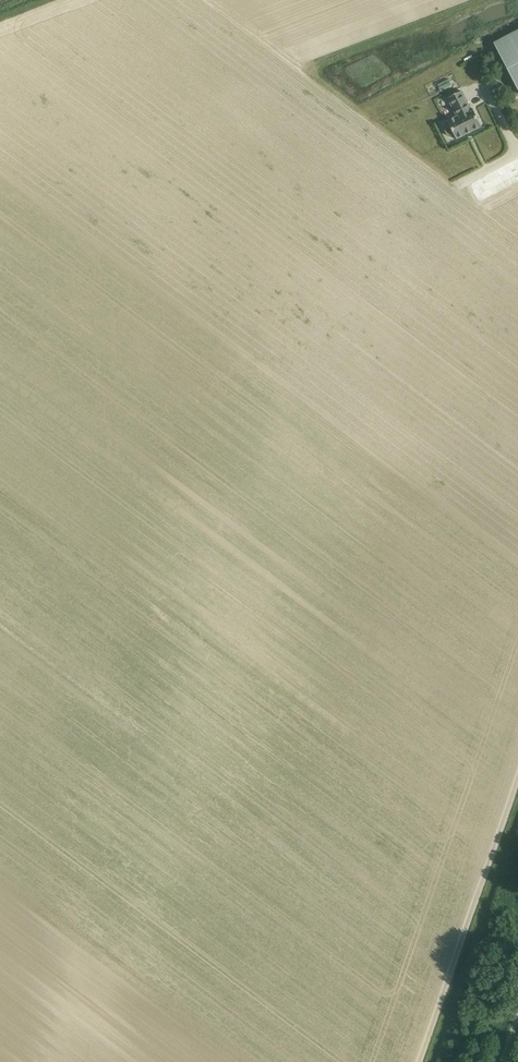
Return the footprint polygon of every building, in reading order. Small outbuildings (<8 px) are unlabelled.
[(494,43),(517,90),(517,31),(494,43)] [(462,92),(452,97),(448,99),(457,117),(448,122),(450,127),(447,128),(445,131),(448,136),(451,136),(454,135),(456,140),(481,127),(473,109),(471,110),(462,92)] [(485,167),(488,177),(506,172),(503,162),(485,167)] [(460,181),(465,192),(483,183),(478,172),(460,181)]
